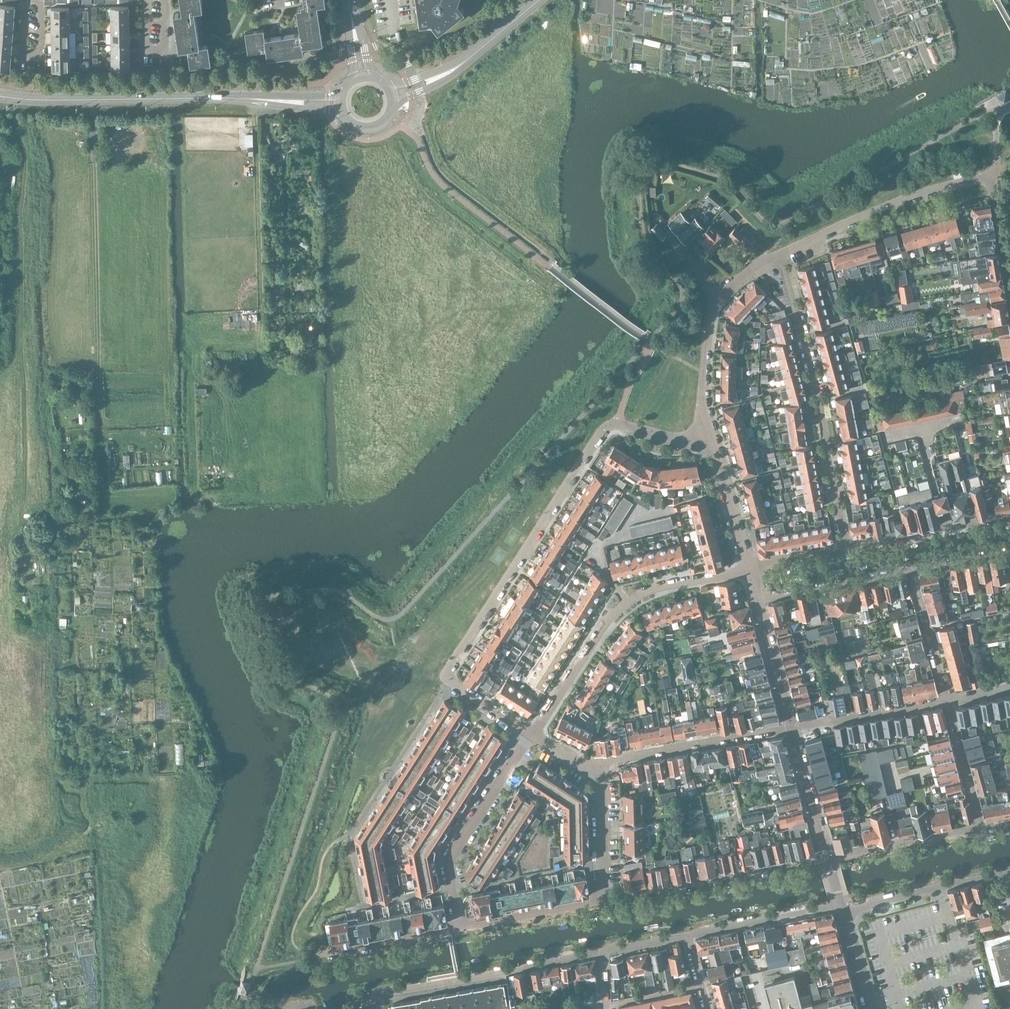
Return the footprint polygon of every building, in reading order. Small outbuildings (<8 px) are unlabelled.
[(182,11),(174,12),(179,49),(188,47),(190,65),(211,62),(208,44),(200,45),(195,13),(195,10),(203,8),(202,0),(180,0),(182,11)] [(326,2),(325,0),(305,0),(305,6),(297,7),(301,32),(265,38),(264,29),(245,32),(248,52),(267,50),(268,58),(304,53),(303,45),(323,42),(317,4),(326,2)] [(420,23),(428,22),(428,20),(432,20),(434,23),(433,24),(438,30),(464,10),(457,1),(457,0),(417,0),(420,23)] [(14,19),(15,6),(0,5),(0,18),(14,19)] [(111,7),(111,19),(129,19),(129,6),(111,7)] [(69,20),(69,7),(52,8),(52,20),(69,20)] [(14,19),(0,18),(0,30),(13,31),(14,19)] [(111,19),(111,32),(129,31),(129,19),(111,19)] [(52,20),(52,33),(70,33),(69,20),(52,20)] [(13,31),(0,30),(0,43),(12,44),(13,31)] [(129,44),(129,31),(111,32),(111,44),(129,44)] [(52,33),(52,45),(70,45),(70,33),(52,33)] [(12,44),(0,43),(0,55),(11,56),(12,44)] [(112,57),(130,56),(129,44),(111,44),(112,57)] [(70,58),(70,45),(52,45),(52,58),(70,58)] [(11,56),(0,55),(0,68),(10,68),(11,56)] [(130,69),(130,56),(112,57),(112,69),(130,69)] [(70,70),(70,58),(52,58),(53,70),(70,70)] [(1005,88),(995,93),(1001,102),(1009,97),(1009,96),(1005,88)] [(705,197),(718,208),(723,202),(710,191),(705,197)] [(973,218),(974,224),(970,224),(971,233),(976,232),(994,230),(992,215),(989,204),(971,207),(972,210),(970,211),(971,215),(972,216),(973,218)] [(690,221),(681,212),(668,223),(677,234),(686,244),(704,227),(695,217),(690,221)] [(733,217),(728,222),(732,226),(737,221),(733,217)] [(955,217),(944,220),(949,236),(960,233),(955,217)] [(944,220),(934,223),(938,239),(949,236),(944,220)] [(928,242),(938,239),(934,223),(923,226),(928,242)] [(711,252),(725,238),(715,227),(715,228),(711,224),(702,233),(706,237),(702,242),(711,252)] [(658,242),(664,236),(655,226),(649,232),(658,242)] [(923,226),(912,229),(920,256),(924,254),(921,244),(928,242),(923,226)] [(756,239),(743,227),(739,231),(736,227),(729,234),(746,251),(753,244),(752,243),(756,239)] [(902,232),(904,242),(906,248),(907,248),(913,246),(916,257),(920,256),(912,229),(902,232)] [(976,232),(980,256),(997,253),(996,246),(997,246),(996,240),(994,230),(976,232)] [(911,264),(909,257),(907,248),(906,248),(904,242),(899,243),(896,233),(884,237),(889,255),(901,251),(903,259),(906,258),(908,265),(911,264)] [(872,271),(877,270),(875,262),(874,257),(880,256),(880,255),(885,253),(882,242),(876,243),(875,239),(864,243),(872,271)] [(867,272),(872,271),(864,243),(853,246),(858,262),(859,266),(865,264),(867,272)] [(852,264),(858,262),(853,246),(843,249),(850,275),(855,273),(852,264)] [(846,277),(851,276),(850,275),(843,249),(832,252),(836,267),(843,265),(846,277)] [(998,252),(997,253),(980,256),(976,256),(959,259),(960,268),(961,274),(971,273),(972,277),(979,276),(982,276),(981,271),(990,269),(990,273),(1001,271),(998,252)] [(815,270),(814,265),(798,269),(801,279),(823,273),(822,268),(815,270)] [(951,268),(941,269),(942,277),(952,276),(951,268)] [(1004,286),(1001,271),(990,273),(990,269),(981,271),(982,276),(979,276),(980,284),(987,283),(988,288),(1004,286)] [(801,279),(803,289),(819,285),(818,279),(825,278),(823,273),(801,279)] [(897,284),(907,282),(904,273),(894,275),(897,284)] [(973,279),(972,277),(971,273),(961,274),(962,281),(973,279)] [(839,288),(846,286),(844,276),(837,278),(839,288)] [(766,301),(762,297),(765,293),(754,281),(747,288),(758,300),(763,305),(766,301)] [(803,289),(806,299),(822,294),(829,292),(827,288),(821,289),(819,285),(803,289)] [(975,299),(976,302),(990,300),(993,299),(1006,297),(1004,286),(988,288),(979,290),(972,291),(960,294),(961,299),(973,297),(972,296),(974,296),(975,299)] [(763,305),(758,300),(747,288),(739,296),(751,307),(755,303),(760,308),(763,305)] [(308,290),(308,302),(316,302),(316,291),(308,290)] [(829,292),(822,294),(806,299),(809,308),(824,304),(823,299),(830,297),(829,292)] [(751,307),(739,296),(732,303),(744,315),(749,319),(752,316),(748,311),(751,307)] [(964,305),(960,306),(961,313),(966,313),(987,310),(991,310),(993,318),(986,319),(988,326),(1009,322),(1006,301),(994,302),(993,299),(990,300),(976,302),(964,304),(964,305)] [(749,319),(744,315),(732,303),(725,310),(737,322),(741,318),(746,323),(749,319)] [(811,318),(827,314),(834,312),(833,307),(826,309),(824,304),(809,308),(811,318)] [(784,309),(780,310),(773,312),(775,319),(786,316),(784,309)] [(846,312),(848,319),(855,317),(853,310),(846,312)] [(834,312),(827,314),(811,318),(814,328),(830,324),(828,318),(835,316),(834,312)] [(768,333),(775,331),(791,327),(788,317),(772,322),(774,327),(767,329),(768,333)] [(725,325),(724,337),(739,339),(744,340),(745,329),(740,328),(740,327),(725,325)] [(1006,359),(1009,358),(1009,334),(1008,325),(997,327),(999,338),(1003,337),(1006,359)] [(980,337),(993,335),(991,326),(979,328),(980,337)] [(791,327),(775,331),(768,333),(769,338),(776,336),(778,342),(794,337),(791,327)] [(816,334),(818,344),(841,338),(840,333),(833,335),(832,330),(816,334)] [(724,337),(722,349),(737,351),(743,352),(744,340),(739,339),(724,337)] [(818,344),(821,354),(837,349),(835,344),(842,342),(841,338),(818,344)] [(864,348),(862,339),(855,341),(858,353),(865,351),(864,348)] [(775,345),(776,350),(769,352),(771,356),(793,350),(791,340),(775,345)] [(821,354),(824,363),(846,357),(845,352),(838,354),(837,349),(821,354)] [(779,359),(780,364),(796,360),(793,350),(771,356),(772,361),(779,359)] [(736,365),(737,354),(722,353),(721,365),(736,365)] [(824,363),(826,373),(842,369),(841,363),(848,362),(846,357),(824,363)] [(1006,359),(978,365),(979,371),(993,368),(994,375),(1006,372),(1008,372),(1009,375),(1009,358),(1006,359)] [(776,376),(783,374),(799,370),(796,360),(780,364),(781,369),(775,371),(776,376)] [(736,377),(736,365),(721,365),(721,377),(736,377)] [(829,383),(845,379),(852,377),(850,372),(844,374),(842,369),(826,373),(829,383)] [(801,379),(799,370),(783,374),(776,376),(777,380),(784,378),(785,384),(801,379)] [(981,394),(1009,389),(1009,378),(1007,378),(1006,375),(992,378),(992,381),(986,382),(986,385),(1002,383),(1004,390),(981,394)] [(736,377),(721,377),(721,389),(736,389),(736,377)] [(852,377),(845,379),(829,383),(832,393),(848,388),(846,383),(853,381),(852,377)] [(787,388),(780,390),(781,395),(804,389),(801,379),(785,384),(787,388)] [(880,385),(867,388),(869,396),(881,393),(880,385)] [(735,401),(736,389),(721,389),(720,401),(735,401)] [(807,399),(804,389),(781,395),(782,399),(789,398),(791,403),(807,399)] [(1002,408),(1003,413),(1004,413),(1009,412),(1009,389),(981,394),(978,395),(980,405),(983,405),(1001,402),(1002,408)] [(837,409),(860,404),(859,399),(852,401),(851,395),(835,399),(837,409)] [(968,395),(958,399),(960,406),(971,402),(968,395)] [(945,401),(947,409),(948,415),(956,413),(953,400),(953,399),(945,401)] [(743,415),(749,413),(745,401),(722,407),(725,419),(743,415)] [(941,417),(948,415),(947,409),(945,401),(938,403),(941,417)] [(801,403),(784,406),(785,412),(779,413),(779,417),(786,416),(802,413),(801,403)] [(934,418),(941,417),(938,403),(931,404),(934,418)] [(861,409),(860,404),(837,409),(839,419),(855,416),(854,410),(861,409)] [(924,405),(926,414),(927,420),(934,418),(931,404),(924,405)] [(917,407),(919,416),(920,421),(927,420),(926,414),(924,405),(917,407)] [(920,421),(919,416),(917,407),(910,409),(913,423),(920,421)] [(906,425),(913,423),(910,409),(903,411),(906,425)] [(903,411),(896,412),(899,426),(906,425),(903,411)] [(889,414),(890,422),(892,428),(899,426),(896,412),(889,414)] [(802,413),(786,416),(779,417),(780,422),(787,421),(787,426),(804,424),(802,413)] [(881,416),(884,428),(884,429),(892,428),(890,422),(889,414),(886,414),(881,416)] [(746,426),(743,415),(725,419),(729,431),(746,426)] [(841,429),(857,426),(864,424),(863,419),(856,420),(855,416),(839,419),(841,429)] [(878,430),(884,428),(881,416),(875,417),(874,417),(878,430)] [(967,433),(973,432),(971,419),(965,420),(967,433)] [(782,437),(789,436),(806,433),(804,424),(787,426),(788,431),(782,432),(782,437)] [(865,428),(864,424),(857,426),(841,429),(843,439),(859,436),(858,430),(865,428)] [(729,431),(732,442),(749,438),(746,426),(729,431)] [(977,441),(975,432),(968,434),(970,442),(977,441)] [(806,433),(789,436),(782,437),(783,442),(790,441),(791,446),(807,443),(806,433)] [(735,454),(752,449),(749,438),(732,442),(735,454)] [(858,448),(865,447),(864,442),(857,444),(856,438),(840,442),(841,451),(858,448)] [(1002,446),(1005,463),(1009,463),(1009,467),(1009,445),(1002,446)] [(605,460),(610,463),(602,475),(608,479),(617,466),(625,453),(614,446),(605,460)] [(790,460),(814,456),(812,446),(796,449),(797,454),(790,455),(790,460)] [(865,447),(858,448),(841,451),(843,461),(859,458),(858,453),(865,452),(865,447)] [(756,461),(752,449),(735,454),(738,466),(756,461)] [(636,460),(625,453),(617,466),(627,473),(636,460)] [(768,457),(769,461),(770,465),(777,463),(776,459),(775,455),(768,457)] [(960,455),(948,458),(938,460),(942,475),(950,505),(948,505),(952,521),(960,519),(964,518),(968,517),(976,515),(966,477),(960,455)] [(815,466),(814,456),(790,460),(791,465),(798,463),(799,469),(815,466)] [(845,471),(861,468),(868,467),(867,462),(860,463),(859,458),(843,461),(845,471)] [(627,473),(637,480),(645,466),(636,460),(627,473)] [(759,473),(756,461),(738,466),(741,477),(759,473)] [(645,466),(637,480),(636,482),(642,483),(641,488),(653,490),(654,486),(660,488),(660,486),(659,469),(659,468),(646,465),(645,466)] [(696,465),(683,467),(685,483),(693,482),(694,486),(698,486),(698,482),(701,481),(696,465)] [(815,466),(799,469),(800,474),(793,475),(794,480),(817,476),(815,466)] [(672,485),(685,483),(683,467),(670,468),(672,485)] [(868,467),(861,468),(845,471),(847,481),(863,478),(862,473),(869,471),(868,467)] [(670,468),(659,469),(660,486),(668,485),(668,488),(673,488),(672,485),(670,468)] [(977,474),(966,477),(976,515),(976,517),(987,514),(985,504),(977,474)] [(595,475),(589,485),(608,497),(611,493),(612,492),(605,487),(608,483),(595,475)] [(932,494),(932,495),(936,508),(948,505),(950,505),(942,475),(935,476),(939,492),(932,494)] [(764,487),(762,482),(758,483),(757,476),(742,480),(745,492),(759,488),(764,487)] [(802,483),(803,489),(819,486),(817,476),(794,480),(795,484),(802,483)] [(849,491),(865,488),(872,487),(871,482),(864,483),(863,478),(847,481),(849,491)] [(589,485),(583,494),(600,505),(603,501),(609,505),(612,499),(608,497),(589,485)] [(819,486),(803,489),(804,494),(797,495),(798,500),(821,496),(819,486)] [(873,491),(872,487),(865,488),(849,491),(851,501),(865,499),(867,498),(866,492),(873,491)] [(932,495),(932,494),(930,487),(919,490),(928,526),(940,524),(936,508),(932,495)] [(745,492),(748,503),(763,500),(759,488),(745,492)] [(907,492),(909,500),(917,528),(928,526),(919,490),(918,489),(907,492)] [(990,497),(991,497),(990,490),(987,489),(982,490),(984,498),(990,497)] [(698,496),(696,491),(686,493),(686,499),(698,496)] [(907,491),(896,494),(906,531),(917,528),(909,500),(907,492),(907,491)] [(654,494),(655,508),(662,506),(661,493),(654,494)] [(577,504),(597,516),(600,518),(602,515),(600,511),(597,509),(600,505),(583,494),(577,504)] [(635,500),(649,509),(655,508),(653,506),(641,499),(642,496),(639,494),(636,495),(635,497),(635,500)] [(1002,495),(1003,500),(994,501),(996,513),(1009,511),(1009,509),(1007,494),(1002,495)] [(879,495),(878,496),(867,498),(865,499),(869,517),(873,537),(884,535),(880,517),(875,518),(871,501),(880,500),(879,495)] [(823,506),(821,496),(798,500),(799,504),(806,503),(807,509),(823,506)] [(624,497),(621,501),(630,507),(633,502),(624,497)] [(691,508),(693,516),(709,512),(705,498),(687,503),(689,509),(691,508)] [(748,503),(751,514),(766,511),(763,500),(748,503)] [(621,501),(618,506),(627,511),(630,507),(621,501)] [(577,504),(571,513),(584,521),(586,517),(593,521),(597,516),(577,504)] [(627,511),(618,506),(615,510),(624,516),(627,511)] [(896,533),(905,531),(902,521),(894,523),(892,513),(888,514),(887,508),(884,509),(883,506),(880,506),(886,535),(896,533)] [(621,520),(624,516),(615,510),(612,514),(621,520)] [(751,514),(755,526),(769,522),(766,511),(751,514)] [(863,518),(862,511),(857,512),(858,519),(861,535),(872,534),(869,517),(863,518)] [(713,525),(709,512),(693,516),(692,516),(693,521),(694,521),(697,530),(713,525)] [(861,535),(858,519),(857,512),(852,513),(854,520),(848,521),(851,537),(861,535)] [(571,527),(567,532),(574,536),(577,531),(584,535),(592,540),(594,537),(586,532),(588,530),(581,525),(584,521),(571,513),(564,523),(565,524),(565,523),(571,527)] [(612,514),(610,519),(619,525),(621,520),(612,514)] [(673,526),(670,516),(664,518),(667,528),(673,526)] [(610,519),(607,523),(616,529),(619,525),(610,519)] [(813,545),(823,543),(819,519),(814,520),(815,528),(810,529),(813,545)] [(833,541),(830,525),(824,526),(823,519),(819,519),(823,543),(833,541)] [(782,521),(778,522),(784,550),(794,548),(791,532),(785,533),(782,521)] [(776,535),(771,536),(774,552),(784,550),(778,522),(774,524),(776,535)] [(805,530),(803,522),(799,523),(803,547),(813,545),(810,529),(805,530)] [(581,540),(574,536),(567,532),(571,527),(565,523),(565,524),(564,523),(555,538),(571,548),(574,544),(577,546),(581,540)] [(607,523),(604,527),(604,528),(608,531),(608,530),(613,533),(616,529),(607,523)] [(794,548),(803,547),(799,523),(794,524),(795,531),(791,532),(794,548)] [(699,544),(717,539),(713,525),(697,530),(691,531),(693,539),(698,538),(699,544)] [(603,540),(608,531),(604,528),(598,537),(603,540)] [(677,535),(676,530),(670,531),(664,532),(666,539),(672,537),(671,536),(677,535)] [(770,555),(770,553),(774,552),(771,536),(764,537),(764,538),(756,540),(759,555),(761,556),(770,555)] [(571,548),(555,538),(549,547),(569,560),(572,554),(565,550),(568,546),(571,548)] [(720,553),(717,539),(699,544),(700,548),(701,548),(704,557),(720,553)] [(679,544),(668,547),(672,564),(683,561),(679,544)] [(556,565),(559,560),(573,569),(576,564),(569,560),(549,547),(543,557),(556,565)] [(656,550),(660,566),(672,564),(668,547),(656,550)] [(648,569),(660,566),(656,550),(644,553),(648,569)] [(644,553),(633,555),(637,572),(648,569),(644,553)] [(724,566),(720,553),(704,557),(706,564),(704,564),(705,570),(724,566)] [(625,575),(637,572),(633,555),(621,558),(625,575)] [(553,569),(556,565),(543,557),(537,566),(556,578),(560,573),(553,569)] [(614,578),(625,575),(621,558),(610,561),(614,578)] [(1007,580),(1008,579),(1007,572),(1005,572),(1002,558),(989,560),(994,585),(993,585),(995,592),(999,591),(998,584),(997,585),(996,582),(1007,580)] [(979,581),(985,579),(986,584),(985,584),(987,592),(994,591),(988,562),(976,564),(979,581)] [(978,580),(975,564),(963,566),(969,595),(975,594),(980,593),(978,581),(978,580)] [(968,601),(961,565),(948,568),(951,583),(952,582),(954,589),(959,588),(962,603),(968,601)] [(556,578),(537,566),(531,576),(543,584),(546,580),(553,584),(556,579),(556,578)] [(923,587),(924,589),(941,586),(937,570),(930,571),(931,574),(920,576),(922,587),(923,587)] [(593,573),(587,583),(601,592),(608,581),(607,581),(599,576),(593,573)] [(896,581),(899,597),(902,611),(903,616),(908,614),(904,595),(910,593),(906,576),(895,579),(896,581)] [(536,595),(540,589),(528,580),(522,589),(542,602),(549,606),(552,602),(544,597),(545,596),(541,594),(539,597),(536,595)] [(737,593),(735,581),(719,584),(721,595),(737,593)] [(897,597),(899,597),(896,581),(883,584),(886,599),(886,600),(892,599),(893,603),(898,601),(897,597)] [(587,583),(581,593),(595,602),(601,592),(587,583)] [(881,583),(869,586),(873,602),(880,600),(881,607),(888,606),(886,600),(886,599),(884,599),(881,583)] [(567,595),(572,588),(567,585),(563,592),(567,595)] [(856,586),(829,591),(831,601),(825,603),(829,616),(861,609),(860,604),(856,586)] [(862,603),(860,604),(861,609),(863,619),(865,625),(871,623),(870,617),(866,603),(873,602),(869,586),(858,588),(862,603)] [(922,589),(923,590),(926,601),(944,598),(953,598),(955,598),(957,598),(956,594),(953,595),(952,591),(942,593),(941,586),(924,589),(922,589)] [(522,589),(516,599),(529,607),(531,603),(538,607),(542,602),(522,589)] [(581,593),(574,604),(589,612),(595,602),(581,593)] [(739,604),(737,593),(721,595),(723,607),(739,604)] [(696,596),(685,599),(690,615),(701,611),(696,596)] [(806,596),(797,598),(799,603),(800,608),(802,620),(811,619),(806,596)] [(929,612),(947,609),(949,608),(949,607),(950,607),(949,603),(945,604),(944,598),(926,601),(929,612)] [(537,626),(539,623),(533,619),(534,616),(530,613),(532,609),(529,607),(516,599),(510,608),(531,622),(537,626)] [(679,618),(690,615),(685,599),(674,603),(679,618)] [(772,616),(787,612),(791,611),(789,606),(785,607),(783,599),(768,603),(772,616)] [(669,622),(679,618),(674,603),(664,606),(669,622)] [(574,604),(568,614),(582,623),(589,612),(574,604)] [(986,606),(988,615),(998,613),(996,604),(986,606)] [(957,605),(953,606),(950,607),(949,607),(949,608),(947,609),(929,612),(931,623),(950,620),(948,613),(958,611),(957,605)] [(658,626),(669,622),(664,606),(653,610),(658,626)] [(753,625),(750,614),(752,611),(751,608),(749,607),(728,611),(733,630),(753,625)] [(527,627),(531,622),(510,608),(504,618),(521,628),(523,624),(527,627)] [(797,616),(794,617),(795,622),(802,620),(800,608),(796,609),(797,616)] [(983,608),(970,611),(972,617),(984,615),(983,608)] [(658,626),(653,610),(642,613),(647,629),(658,626)] [(789,621),(787,612),(772,616),(774,626),(786,623),(785,622),(789,621)] [(902,637),(908,635),(909,638),(921,634),(919,626),(917,615),(897,620),(902,637)] [(706,627),(718,625),(716,616),(704,618),(706,627)] [(59,626),(67,625),(67,617),(59,617),(59,626)] [(568,617),(561,627),(575,636),(582,626),(568,617)] [(504,631),(500,636),(507,641),(510,636),(517,640),(523,630),(521,628),(517,626),(504,618),(498,627),(497,627),(497,628),(497,627),(504,631)] [(774,626),(777,636),(793,632),(790,622),(786,623),(774,626)] [(974,622),(967,623),(970,644),(977,643),(974,622)] [(820,637),(829,635),(835,634),(833,623),(817,627),(820,637)] [(629,624),(622,633),(635,644),(642,634),(629,624)] [(717,625),(708,627),(710,636),(719,633),(717,625)] [(756,635),(753,625),(733,630),(733,629),(727,631),(727,632),(727,633),(729,642),(730,642),(731,647),(757,640),(755,635),(756,635)] [(939,629),(943,640),(958,636),(955,625),(939,629)] [(493,632),(494,633),(488,642),(501,650),(503,646),(510,650),(511,649),(514,645),(507,641),(500,636),(504,631),(497,627),(497,628),(497,627),(493,632)] [(554,630),(551,635),(555,637),(569,646),(575,636),(561,627),(558,632),(554,630)] [(813,639),(820,637),(817,627),(811,629),(813,639)] [(777,636),(780,645),(795,641),(794,636),(804,634),(803,629),(793,632),(777,636)] [(808,640),(813,639),(811,629),(805,630),(808,640)] [(622,633),(614,643),(627,653),(635,644),(622,633)] [(836,634),(835,634),(829,635),(831,645),(838,643),(836,634)] [(891,649),(892,654),(925,645),(922,635),(906,639),(907,644),(891,649)] [(961,648),(958,636),(943,640),(946,652),(961,648)] [(555,637),(548,647),(562,656),(569,646),(555,637)] [(737,645),(731,647),(732,653),(725,655),(726,660),(734,658),(734,659),(744,656),(761,652),(757,639),(737,645)] [(782,655),(798,651),(797,646),(807,644),(806,639),(795,642),(795,641),(780,645),(782,655)] [(482,652),(502,664),(504,660),(505,659),(503,657),(505,653),(501,650),(488,642),(482,652)] [(648,648),(653,651),(656,646),(652,642),(648,648)] [(606,652),(609,654),(605,658),(618,668),(621,664),(619,663),(627,653),(614,643),(606,652)] [(514,645),(511,649),(519,654),(522,650),(514,645)] [(911,659),(927,655),(925,645),(892,654),(894,659),(910,654),(911,659)] [(548,647),(542,657),(556,666),(562,656),(548,647)] [(964,660),(961,648),(946,652),(949,664),(964,660)] [(892,655),(891,649),(880,651),(882,657),(892,655)] [(482,652),(476,661),(489,669),(491,666),(498,670),(499,668),(502,664),(482,652)] [(763,662),(761,652),(744,656),(745,662),(743,662),(743,664),(740,665),(740,668),(763,662)] [(785,667),(801,662),(809,660),(808,655),(803,657),(800,658),(798,653),(783,657),(785,667)] [(855,658),(858,666),(861,665),(864,659),(864,655),(855,658)] [(542,657),(535,668),(549,677),(556,666),(542,657)] [(691,657),(681,659),(685,682),(695,680),(691,657)] [(919,659),(921,666),(930,663),(928,657),(919,659)] [(855,659),(844,661),(845,669),(856,667),(855,659)] [(608,679),(614,669),(601,660),(595,670),(608,679)] [(949,664),(952,675),(967,671),(964,660),(949,664)] [(476,661),(470,671),(497,688),(500,684),(490,678),(491,677),(486,674),(488,671),(492,674),(493,672),(489,669),(476,661)] [(803,672),(801,662),(785,667),(788,676),(803,672)] [(748,673),(750,678),(752,686),(747,688),(748,691),(754,690),(770,686),(764,663),(747,668),(748,673)] [(502,664),(499,668),(506,673),(509,669),(502,664)] [(535,668),(529,678),(543,687),(549,677),(535,668)] [(917,680),(915,668),(909,669),(909,670),(915,699),(926,696),(923,679),(917,680)] [(806,682),(805,677),(815,674),(813,669),(803,672),(788,676),(791,686),(806,682)] [(601,689),(608,679),(595,670),(588,681),(601,689)] [(907,682),(900,683),(903,701),(915,699),(909,670),(906,671),(906,673),(905,673),(907,682)] [(475,688),(478,684),(494,694),(497,688),(470,671),(464,681),(475,688)] [(648,682),(646,671),(639,673),(641,683),(648,682)] [(967,671),(952,675),(955,687),(970,683),(967,671)] [(875,685),(875,681),(873,674),(873,673),(873,672),(866,673),(869,689),(864,690),(864,691),(868,707),(878,705),(875,688),(875,686),(875,685)] [(873,674),(875,681),(875,685),(877,685),(880,705),(890,703),(887,686),(882,687),(879,674),(877,672),(873,673),(873,674)] [(922,674),(923,679),(926,696),(938,694),(933,677),(927,678),(926,672),(922,674)] [(903,701),(900,683),(893,685),(891,673),(885,674),(887,686),(890,703),(903,701)] [(658,678),(659,688),(670,686),(668,677),(658,678)] [(863,691),(864,691),(864,690),(862,681),(862,679),(859,679),(859,682),(858,682),(859,688),(857,688),(858,691),(852,693),(855,710),(866,708),(863,691)] [(791,687),(794,697),(809,693),(808,691),(807,687),(812,686),(819,684),(818,680),(791,687)] [(496,695),(507,702),(516,687),(505,681),(496,695)] [(588,681),(582,691),(595,699),(601,689),(588,681)] [(831,714),(846,711),(844,698),(852,696),(849,683),(835,686),(837,692),(834,696),(823,698),(825,707),(829,706),(831,714)] [(711,695),(719,693),(717,684),(709,685),(710,689),(711,695)] [(773,698),(770,686),(754,690),(755,696),(753,696),(754,698),(754,699),(747,701),(746,697),(742,698),(743,701),(744,706),(758,703),(757,702),(773,698)] [(516,687),(507,702),(517,708),(526,694),(516,687)] [(543,691),(538,687),(534,693),(539,696),(543,691)] [(821,695),(819,690),(813,692),(809,693),(794,697),(796,707),(811,703),(810,698),(821,695)] [(595,699),(582,691),(575,701),(588,709),(595,699)] [(536,700),(526,694),(517,708),(527,715),(536,700)] [(1003,697),(991,699),(994,715),(1006,713),(1003,697)] [(983,717),(994,715),(991,699),(979,701),(980,703),(983,717)] [(685,736),(696,734),(690,701),(690,700),(686,700),(687,706),(686,707),(688,720),(683,721),(685,736)] [(707,732),(704,717),(698,718),(695,700),(690,701),(696,734),(707,732)] [(389,785),(355,838),(367,900),(376,898),(377,902),(392,899),(381,843),(409,799),(407,797),(410,793),(412,790),(415,785),(417,787),(464,714),(466,711),(454,703),(452,706),(444,701),(397,774),(389,785)] [(738,713),(732,715),(736,731),(750,728),(747,717),(744,707),(744,706),(743,701),(742,701),(735,703),(738,713)] [(761,713),(761,714),(764,726),(780,723),(774,702),(744,707),(747,717),(752,716),(752,715),(761,713)] [(983,719),(983,717),(980,703),(968,705),(971,721),(983,719)] [(818,716),(814,704),(797,708),(800,720),(818,716)] [(959,723),(971,721),(968,705),(956,708),(959,723)] [(606,706),(602,711),(607,714),(611,709),(606,706)] [(710,716),(704,717),(707,732),(718,730),(713,706),(708,707),(710,716)] [(731,732),(736,731),(732,715),(730,708),(727,709),(727,706),(715,708),(716,713),(720,732),(731,731),(731,732)] [(942,708),(932,710),(937,729),(946,726),(944,718),(942,708)] [(937,729),(932,710),(922,712),(927,731),(937,729)] [(664,714),(665,724),(660,725),(662,740),(673,738),(669,713),(664,714)] [(685,736),(683,721),(682,715),(675,716),(675,713),(671,714),(675,738),(685,736)] [(652,714),(647,715),(652,742),(662,740),(660,725),(654,726),(652,714)] [(917,714),(905,716),(908,732),(920,730),(917,714)] [(647,715),(642,716),(644,728),(638,729),(641,744),(652,742),(647,715)] [(752,716),(747,717),(750,728),(755,728),(752,716)] [(884,735),(896,733),(894,718),(893,716),(881,718),(884,735)] [(905,716),(894,718),(896,733),(896,735),(908,732),(905,716)] [(554,732),(565,737),(572,722),(562,717),(554,732)] [(872,737),(884,735),(881,718),(870,721),(872,737)] [(630,746),(641,744),(638,729),(633,730),(632,721),(626,722),(630,746)] [(870,721),(858,723),(861,739),(872,737),(870,721)] [(565,737),(575,742),(582,727),(572,722),(565,737)] [(858,723),(846,725),(849,741),(861,739),(858,723)] [(431,813),(408,848),(417,894),(431,891),(431,888),(440,886),(434,859),(434,857),(435,850),(451,826),(459,814),(506,741),(498,736),(500,733),(488,725),(486,728),(439,801),(441,802),(438,807),(436,810),(433,815),(431,813)] [(835,733),(835,737),(837,743),(849,741),(846,725),(834,727),(835,733)] [(617,728),(619,736),(595,740),(593,747),(595,756),(622,751),(621,747),(628,746),(625,726),(617,728)] [(593,732),(582,727),(575,742),(585,747),(593,732)] [(979,733),(977,734),(973,735),(970,736),(963,738),(966,750),(982,745),(979,733)] [(952,746),(949,735),(927,741),(930,752),(952,746)] [(755,748),(756,752),(786,746),(784,737),(768,739),(769,745),(755,748)] [(806,742),(809,753),(824,749),(821,737),(806,742)] [(759,763),(758,759),(758,757),(756,752),(755,748),(754,742),(749,743),(753,759),(754,765),(759,763)] [(753,759),(749,743),(738,745),(742,761),(753,759)] [(729,768),(729,769),(729,770),(732,780),(732,781),(736,780),(733,767),(734,767),(733,763),(740,762),(736,745),(726,747),(729,763),(728,764),(729,768)] [(985,757),(982,745),(966,750),(970,762),(985,757)] [(772,755),(773,761),(789,757),(786,746),(756,752),(758,757),(772,755)] [(955,757),(952,746),(930,752),(933,763),(955,757)] [(722,747),(711,749),(711,750),(714,766),(725,764),(722,747)] [(887,794),(879,762),(895,759),(892,747),(877,751),(876,750),(859,754),(863,774),(869,799),(887,794),(890,807),(906,803),(903,790),(887,794)] [(809,753),(812,765),(827,761),(824,749),(809,753)] [(711,750),(701,752),(705,774),(709,773),(708,768),(714,766),(711,750)] [(705,774),(701,752),(701,751),(690,753),(693,770),(699,769),(701,778),(706,777),(705,774)] [(688,754),(677,756),(680,772),(681,779),(686,778),(688,789),(696,788),(691,769),(688,754)] [(674,773),(680,772),(677,756),(666,758),(669,774),(669,776),(671,784),(671,786),(675,785),(674,780),(675,780),(674,773)] [(756,776),(762,774),(792,769),(789,757),(773,761),(775,767),(755,771),(756,776)] [(955,757),(933,763),(935,772),(945,770),(955,767),(957,767),(955,757)] [(657,776),(664,775),(666,787),(671,786),(671,784),(669,776),(668,774),(665,758),(654,760),(657,776)] [(897,766),(897,767),(909,764),(907,758),(895,761),(897,766)] [(646,778),(657,776),(654,760),(643,762),(646,778)] [(831,772),(827,761),(812,765),(815,777),(831,772)] [(970,765),(973,774),(991,771),(989,761),(970,765)] [(638,783),(640,792),(648,790),(647,785),(646,780),(645,779),(642,762),(631,764),(631,767),(621,769),(623,779),(633,778),(634,781),(635,781),(640,780),(641,783),(638,783)] [(587,794),(540,763),(535,771),(532,769),(524,781),(563,807),(564,857),(573,866),(579,860),(585,860),(588,857),(587,794)] [(898,773),(910,770),(909,764),(897,767),(898,773)] [(960,778),(957,767),(955,767),(945,770),(935,772),(938,784),(960,778)] [(796,781),(792,769),(762,774),(764,780),(778,777),(779,781),(779,783),(779,784),(796,781)] [(724,782),(732,780),(729,770),(727,770),(727,774),(722,775),(723,782),(724,782)] [(994,780),(993,776),(996,776),(999,775),(998,770),(991,771),(973,774),(976,784),(994,780)] [(819,788),(834,784),(845,781),(844,778),(838,779),(838,778),(833,779),(831,772),(815,777),(819,788)] [(900,779),(902,785),(913,782),(912,776),(900,779)] [(943,791),(946,799),(958,796),(964,794),(960,780),(945,784),(946,790),(943,791)] [(997,790),(994,780),(976,784),(978,793),(997,790)] [(774,787),(773,788),(774,793),(780,791),(782,798),(799,793),(796,781),(779,784),(773,786),(774,787)] [(915,788),(913,782),(902,785),(903,791),(915,788)] [(415,785),(412,790),(422,796),(424,796),(426,792),(417,787),(415,785)] [(822,802),(851,795),(850,790),(838,792),(837,787),(820,791),(822,802)] [(1007,789),(1002,791),(1007,818),(1009,817),(1009,800),(1008,800),(1008,798),(1009,798),(1007,789)] [(996,820),(1007,818),(1002,791),(996,792),(998,802),(993,803),(996,820)] [(410,793),(407,797),(409,799),(418,805),(420,802),(420,799),(410,793)] [(466,872),(467,876),(473,880),(474,887),(486,885),(539,803),(527,795),(525,798),(517,793),(466,872)] [(429,794),(427,798),(428,800),(438,807),(441,802),(439,801),(429,794)] [(644,821),(643,794),(630,795),(624,795),(625,805),(622,805),(622,811),(624,811),(624,821),(644,821)] [(783,801),(786,811),(801,807),(803,807),(800,796),(783,801)] [(946,799),(947,804),(954,802),(956,807),(961,806),(965,822),(973,820),(969,803),(967,804),(965,797),(959,798),(958,796),(946,799)] [(988,804),(985,796),(979,797),(986,822),(996,820),(993,803),(988,804)] [(844,804),(841,805),(839,800),(823,803),(826,813),(852,808),(851,803),(844,804)] [(424,803),(421,807),(431,813),(433,815),(436,810),(426,803),(424,803)] [(916,835),(932,832),(926,811),(918,813),(916,806),(910,808),(912,814),(916,835)] [(788,824),(797,822),(805,820),(804,818),(806,817),(805,814),(803,813),(801,807),(786,811),(781,812),(775,814),(773,815),(775,822),(786,819),(788,824)] [(928,809),(934,832),(952,828),(948,810),(935,812),(934,807),(928,809)] [(749,823),(753,822),(764,820),(765,820),(763,810),(741,814),(744,824),(749,823)] [(857,820),(856,815),(844,817),(843,811),(826,814),(829,825),(830,825),(850,821),(857,820)] [(877,843),(882,841),(890,840),(887,828),(896,826),(893,812),(884,814),(884,812),(869,816),(870,817),(865,818),(866,820),(860,822),(866,844),(877,842),(877,843)] [(706,824),(705,816),(692,819),(694,829),(701,828),(703,825),(706,824)] [(916,835),(913,824),(911,816),(896,819),(899,838),(916,835)] [(766,825),(764,820),(753,822),(754,825),(756,833),(763,864),(766,863),(775,861),(769,838),(761,840),(759,827),(766,825)] [(805,820),(797,822),(788,824),(789,829),(794,828),(797,838),(791,839),(796,857),(805,855),(801,840),(799,831),(799,829),(797,823),(805,821),(805,820)] [(857,820),(850,821),(851,827),(851,829),(859,827),(857,820)] [(806,821),(805,821),(797,823),(799,829),(799,831),(809,829),(806,821)] [(833,837),(836,850),(836,851),(852,846),(847,828),(851,827),(850,821),(830,825),(832,832),(833,837)] [(625,853),(645,852),(645,842),(648,842),(648,833),(644,833),(644,826),(625,826),(625,836),(623,836),(623,843),(625,843),(625,853)] [(783,830),(779,831),(786,859),(796,857),(791,839),(786,840),(783,830)] [(754,865),(763,864),(756,833),(752,834),(753,840),(748,841),(754,865)] [(744,849),(737,851),(740,868),(754,865),(748,841),(747,835),(741,836),(744,849)] [(769,837),(769,838),(775,861),(785,859),(780,840),(775,842),(773,836),(769,837)] [(801,840),(805,855),(815,853),(811,837),(801,840)] [(719,840),(722,854),(717,855),(721,871),(729,870),(724,839),(719,840)] [(729,839),(724,839),(729,870),(739,868),(735,851),(730,852),(729,848),(730,847),(729,839)] [(702,844),(705,856),(708,874),(718,872),(715,855),(709,856),(707,843),(702,844)] [(682,859),(682,862),(686,879),(696,877),(693,860),(692,854),(691,846),(685,847),(687,858),(682,859)] [(670,882),(676,881),(683,879),(679,862),(678,858),(669,860),(668,852),(665,853),(664,856),(665,858),(666,865),(670,882)] [(457,859),(460,865),(466,862),(464,856),(457,859)] [(699,876),(708,874),(705,856),(695,858),(699,876)] [(670,882),(666,865),(665,858),(654,859),(655,863),(656,867),(655,867),(658,884),(670,882)] [(623,875),(626,891),(646,887),(641,861),(624,864),(626,874),(623,875)] [(658,884),(655,867),(656,867),(655,863),(645,865),(648,886),(658,884)] [(513,870),(505,865),(502,870),(510,875),(513,870)] [(507,879),(510,875),(502,870),(499,874),(507,879)] [(499,889),(489,891),(472,894),(476,917),(589,894),(586,877),(501,894),(499,889)] [(982,884),(971,886),(977,906),(987,904),(982,884)] [(959,888),(965,912),(966,917),(977,914),(969,886),(959,888)] [(954,915),(965,912),(959,888),(947,890),(950,898),(954,915)] [(334,945),(447,922),(443,905),(358,922),(357,917),(330,922),(334,945)] [(814,916),(808,917),(810,925),(816,924),(818,931),(835,927),(836,927),(832,913),(814,916)] [(980,919),(979,919),(980,924),(982,931),(993,928),(992,922),(990,916),(984,918),(980,919)] [(800,949),(787,952),(789,964),(795,963),(806,961),(801,936),(800,935),(811,933),(810,925),(808,917),(787,922),(789,933),(794,932),(795,936),(797,936),(800,949)] [(780,923),(764,926),(769,951),(774,950),(772,941),(783,939),(780,923)] [(764,926),(744,930),(747,944),(758,942),(760,952),(765,951),(769,951),(764,926)] [(818,931),(813,932),(813,935),(819,933),(821,943),(838,939),(837,937),(839,936),(838,932),(836,932),(835,927),(818,931)] [(704,938),(695,940),(699,955),(708,954),(712,966),(707,967),(711,980),(726,976),(727,977),(734,975),(732,968),(725,970),(723,963),(724,963),(732,960),(729,948),(740,945),(737,931),(718,935),(704,938)] [(983,940),(995,985),(1009,981),(1009,933),(983,940)] [(812,945),(805,947),(806,953),(814,950),(822,948),(824,954),(841,950),(840,948),(842,947),(841,944),(839,943),(838,939),(821,943),(812,945)] [(769,951),(765,951),(768,969),(789,964),(787,952),(786,950),(784,941),(775,942),(776,949),(774,950),(769,951)] [(673,973),(685,970),(682,953),(681,953),(680,945),(674,947),(675,955),(669,956),(673,973)] [(661,950),(661,949),(650,951),(654,969),(664,967),(666,980),(665,982),(666,987),(668,988),(668,989),(674,988),(666,949),(661,950)] [(828,962),(822,964),(824,970),(830,968),(846,963),(843,951),(841,951),(827,955),(828,962)] [(652,970),(648,952),(625,956),(628,975),(652,970)] [(613,974),(611,975),(612,988),(618,988),(617,974),(626,973),(623,958),(616,959),(615,958),(612,959),(611,960),(610,961),(612,969),(611,971),(611,973),(613,974)] [(587,961),(573,963),(574,978),(574,980),(596,976),(595,959),(587,961)] [(562,979),(560,980),(561,981),(562,985),(562,990),(569,989),(567,979),(574,978),(573,963),(561,966),(562,979)] [(846,964),(830,968),(833,979),(849,975),(846,964)] [(542,969),(532,971),(530,972),(531,979),(533,987),(551,983),(551,978),(560,977),(559,966),(558,967),(558,966),(542,970),(542,969)] [(652,972),(644,974),(647,989),(655,988),(652,972)] [(531,980),(526,980),(525,973),(514,975),(517,993),(525,992),(526,995),(533,994),(531,980)] [(764,983),(771,1008),(859,1008),(854,990),(853,990),(837,994),(831,996),(828,997),(828,1000),(812,1005),(811,1001),(801,1004),(794,975),(764,983)] [(238,986),(246,989),(249,978),(241,976),(238,986)] [(850,977),(833,981),(836,992),(853,988),(850,977)] [(727,979),(712,983),(714,993),(735,987),(743,985),(742,980),(728,984),(727,979)] [(501,984),(501,983),(420,998),(420,999),(393,1003),(394,1008),(417,1008),(417,1006),(422,1005),(422,1008),(493,1008),(511,1006),(508,989),(507,982),(503,982),(504,983),(501,984)] [(559,993),(549,995),(550,999),(564,997),(562,990),(562,985),(557,986),(559,993)] [(818,986),(809,989),(813,1001),(821,999),(819,990),(818,986)] [(735,987),(714,993),(717,1002),(732,998),(741,996),(739,991),(736,992),(735,987)] [(829,987),(819,990),(821,999),(828,997),(831,996),(829,987)] [(663,998),(651,1001),(653,1008),(666,1008),(663,998)] [(717,1002),(719,1008),(730,1008),(740,1006),(739,1002),(734,1004),(732,998),(717,1002)] [(651,1001),(639,1003),(640,1008),(653,1008),(651,1001)]
